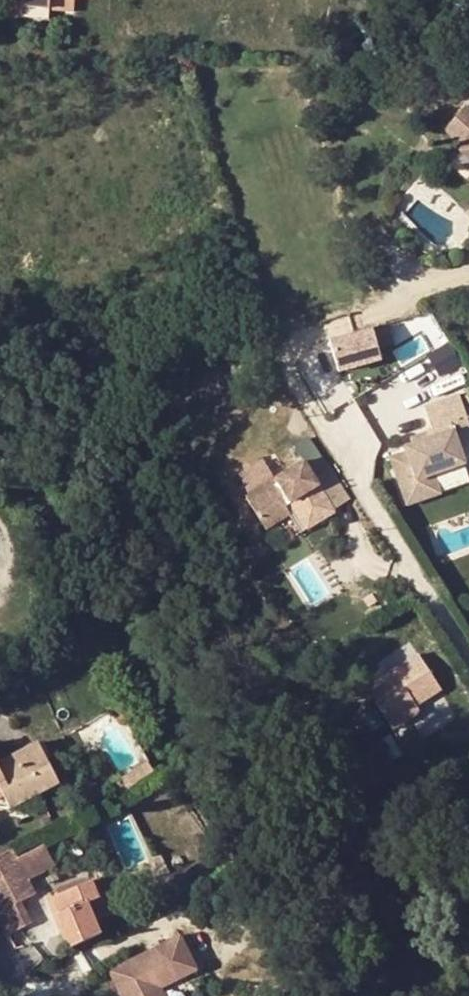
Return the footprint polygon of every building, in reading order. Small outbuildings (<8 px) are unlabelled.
[(2,15),(46,17),(46,10),(47,0),(3,0),(2,15)] [(71,11),(72,0),(47,0),(46,10),(71,11)] [(463,157),(468,151),(468,118),(447,142),(463,157)] [(335,353),(344,370),(362,361),(354,344),(335,353)] [(450,413),(465,408),(462,397),(428,406),(434,427),(436,434),(414,441),(407,443),(408,450),(391,456),(402,491),(421,486),(418,477),(465,462),(453,422),(450,413)] [(453,422),(468,417),(465,408),(450,413),(453,422)] [(436,434),(434,427),(412,433),(414,441),(436,434)] [(285,502),(291,498),(309,526),(337,508),(319,481),(314,484),(310,478),(315,475),(305,458),(248,495),(262,517),(285,502)] [(314,484),(319,481),(315,475),(310,478),(314,484)] [(402,491),(406,504),(425,498),(421,486),(402,491)] [(268,526),(291,512),(285,502),(262,517),(268,526)] [(387,723),(413,706),(439,689),(416,654),(364,689),(387,723)] [(413,706),(387,723),(392,730),(418,713),(413,706)] [(38,795),(58,785),(36,744),(0,762),(0,792),(1,795),(9,809),(38,795)] [(41,801),(38,795),(9,809),(12,815),(41,801)] [(53,866),(43,846),(15,859),(27,881),(53,866)] [(15,859),(10,849),(0,854),(0,912),(20,903),(34,894),(27,881),(15,859)] [(151,858),(159,875),(166,873),(158,854),(151,858)] [(113,913),(98,879),(90,883),(97,899),(85,904),(92,922),(113,913)] [(85,904),(97,899),(90,883),(53,900),(59,916),(58,917),(71,947),(97,934),(92,922),(85,904)] [(0,912),(0,924),(6,936),(30,922),(20,903),(0,912)] [(119,995),(148,995),(159,990),(196,971),(178,937),(154,949),(156,954),(152,957),(149,952),(108,974),(119,995)]
